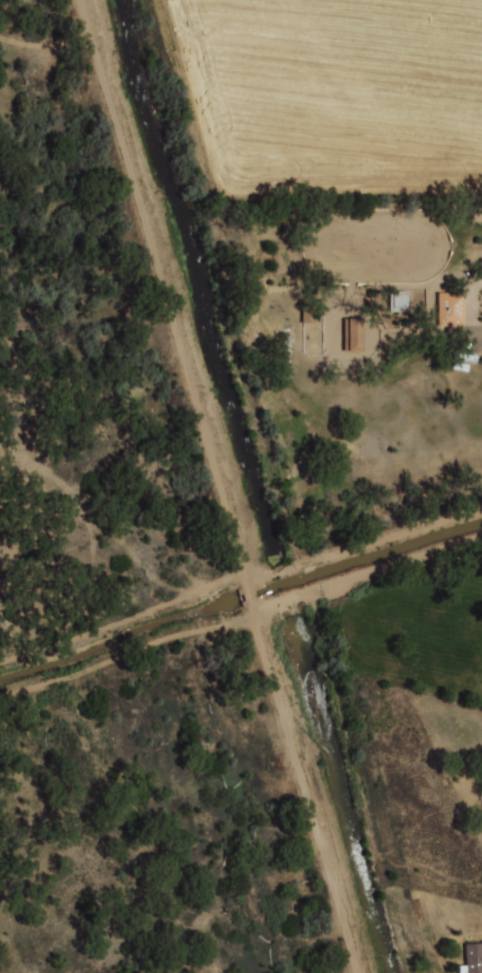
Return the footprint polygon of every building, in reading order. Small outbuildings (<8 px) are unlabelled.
[(401,292),(410,292),(410,294),(413,294),(413,312),(392,312),(392,294),(401,294),(401,292)] [(440,293),(466,293),(467,326),(440,326),(440,293)] [(304,306),(317,305),(317,324),(304,324),(304,306)] [(346,318),(366,318),(366,351),(347,351),(346,318)] [(468,945),(481,945),(481,972),(461,972),(461,966),(469,966),(468,945)]
